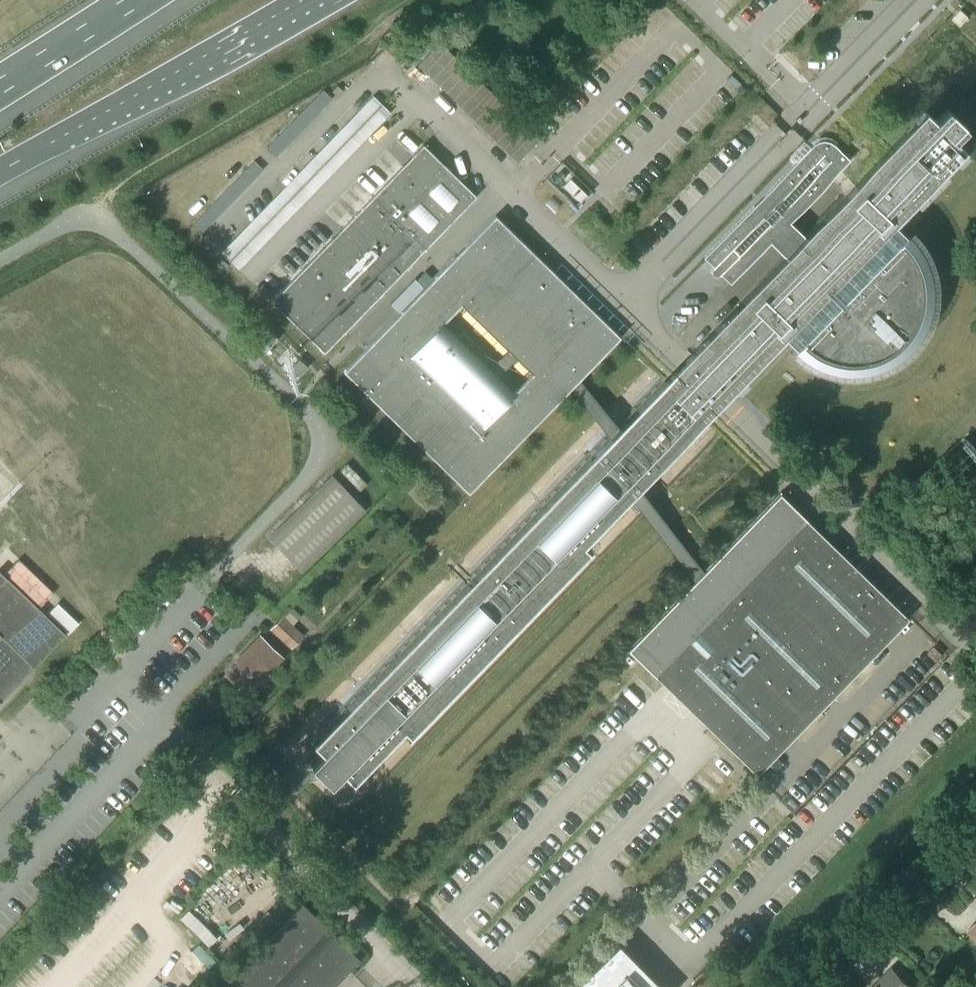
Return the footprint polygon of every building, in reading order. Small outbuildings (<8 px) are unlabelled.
[(441,44),(418,68),(518,163),(541,140),(441,44)] [(320,91),(264,148),(275,158),(331,101),(320,91)] [(372,98),(219,257),(237,274),(389,115),(372,98)] [(321,754),(310,765),(330,784),(341,774),(342,773),(342,772),(353,782),(401,732),(403,733),(404,734),(408,738),(592,549),(587,544),(586,543),(585,542),(629,498),(638,488),(702,423),(712,413),(730,393),(785,337),(796,347),(797,348),(799,350),(800,351),(801,352),(803,353),(805,355),(806,356),(808,357),(809,358),(811,359),(813,360),(815,361),(816,362),(818,362),(820,363),(822,364),(824,365),(825,365),(827,366),(829,367),(831,367),(833,368),(835,368),(837,368),(839,369),(841,369),(842,369),(844,369),(846,369),(848,370),(850,370),(852,370),(854,370),(856,369),(858,369),(860,369),(862,369),(864,368),(866,368),(868,368),(870,367),(872,367),(873,366),(875,366),(877,365),(879,364),(881,364),(883,363),(884,362),(886,361),(888,360),(890,359),(891,358),(893,357),(895,356),(896,355),(898,354),(899,353),(901,352),(902,350),(904,349),(905,348),(907,346),(908,345),(909,344),(911,342),(912,341),(913,339),(914,337),(915,336),(917,334),(918,333),(919,331),(920,329),(921,328),(921,326),(922,324),(923,322),(924,320),(925,319),(925,317),(926,315),(926,313),(927,311),(927,309),(928,307),(928,306),(929,304),(929,302),(929,300),(929,298),(929,296),(930,294),(930,292),(930,290),(930,288),(930,286),(929,284),(929,282),(929,280),(929,278),(928,276),(928,274),(928,273),(927,271),(927,269),(926,267),(925,265),(925,263),(924,261),(923,260),(922,258),(922,256),(921,254),(920,253),(919,251),(918,249),(917,248),(916,246),(915,244),(913,243),(912,241),(911,240),(910,238),(908,237),(907,235),(906,234),(895,224),(953,164),(966,151),(956,141),(968,129),(948,110),(936,122),(926,112),(875,164),(690,354),(672,373),(665,380),(619,428),(610,437),(434,618),(312,743),(322,753),(321,754)] [(720,274),(731,284),(850,161),(834,145),(829,142),(824,141),(817,142),(813,145),(704,258),(714,268),(713,268),(713,269),(713,271),(713,273),(714,274),(715,275),(716,275),(718,276),(719,275),(720,274)] [(325,354),(477,197),(423,145),(271,302),(325,354)] [(252,163),(192,225),(202,235),(263,174),(252,163)] [(560,208),(550,199),(543,206),(552,215),(560,208)] [(606,412),(605,411),(580,380),(621,338),(496,216),(364,352),(344,372),(469,494),(570,389),(596,421),(597,421),(609,436),(610,437),(619,428),(609,416),(606,412)] [(265,354),(279,339),(270,331),(256,345),(265,354)] [(294,382),(308,368),(300,360),(286,374),(294,382)] [(330,475),(270,534),(304,570),(364,511),(330,475)] [(694,582),(628,650),(757,775),(909,619),(780,494),(704,572),(638,488),(629,498),(694,582)] [(65,635),(0,572),(0,574),(5,579),(0,584),(0,703),(65,635)] [(58,604),(48,614),(57,623),(67,613),(58,604)] [(291,649),(303,636),(283,618),(271,630),(291,649)] [(266,683),(271,678),(268,674),(283,658),(260,637),(240,658),(242,660),(227,676),(248,695),(262,680),(266,683)] [(360,960),(302,904),(222,986),(334,986),(360,960)] [(577,986),(660,986),(619,946),(577,986)] [(892,974),(879,986),(906,986),(892,974)]
